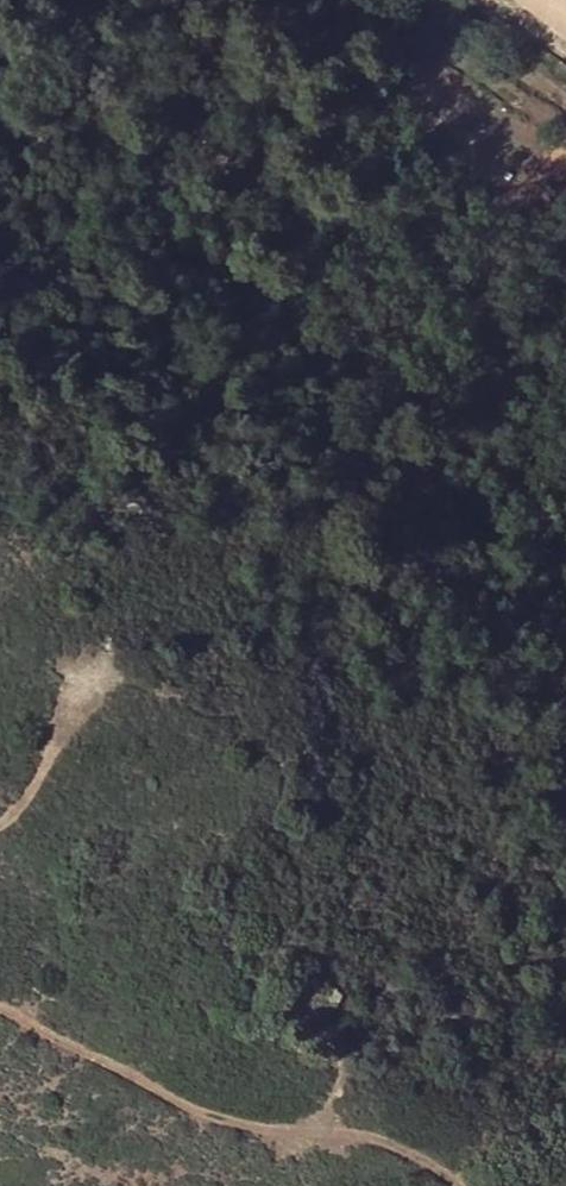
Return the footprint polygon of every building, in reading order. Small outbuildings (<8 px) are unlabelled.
[(565,37),(565,0),(520,0),(565,37)]
